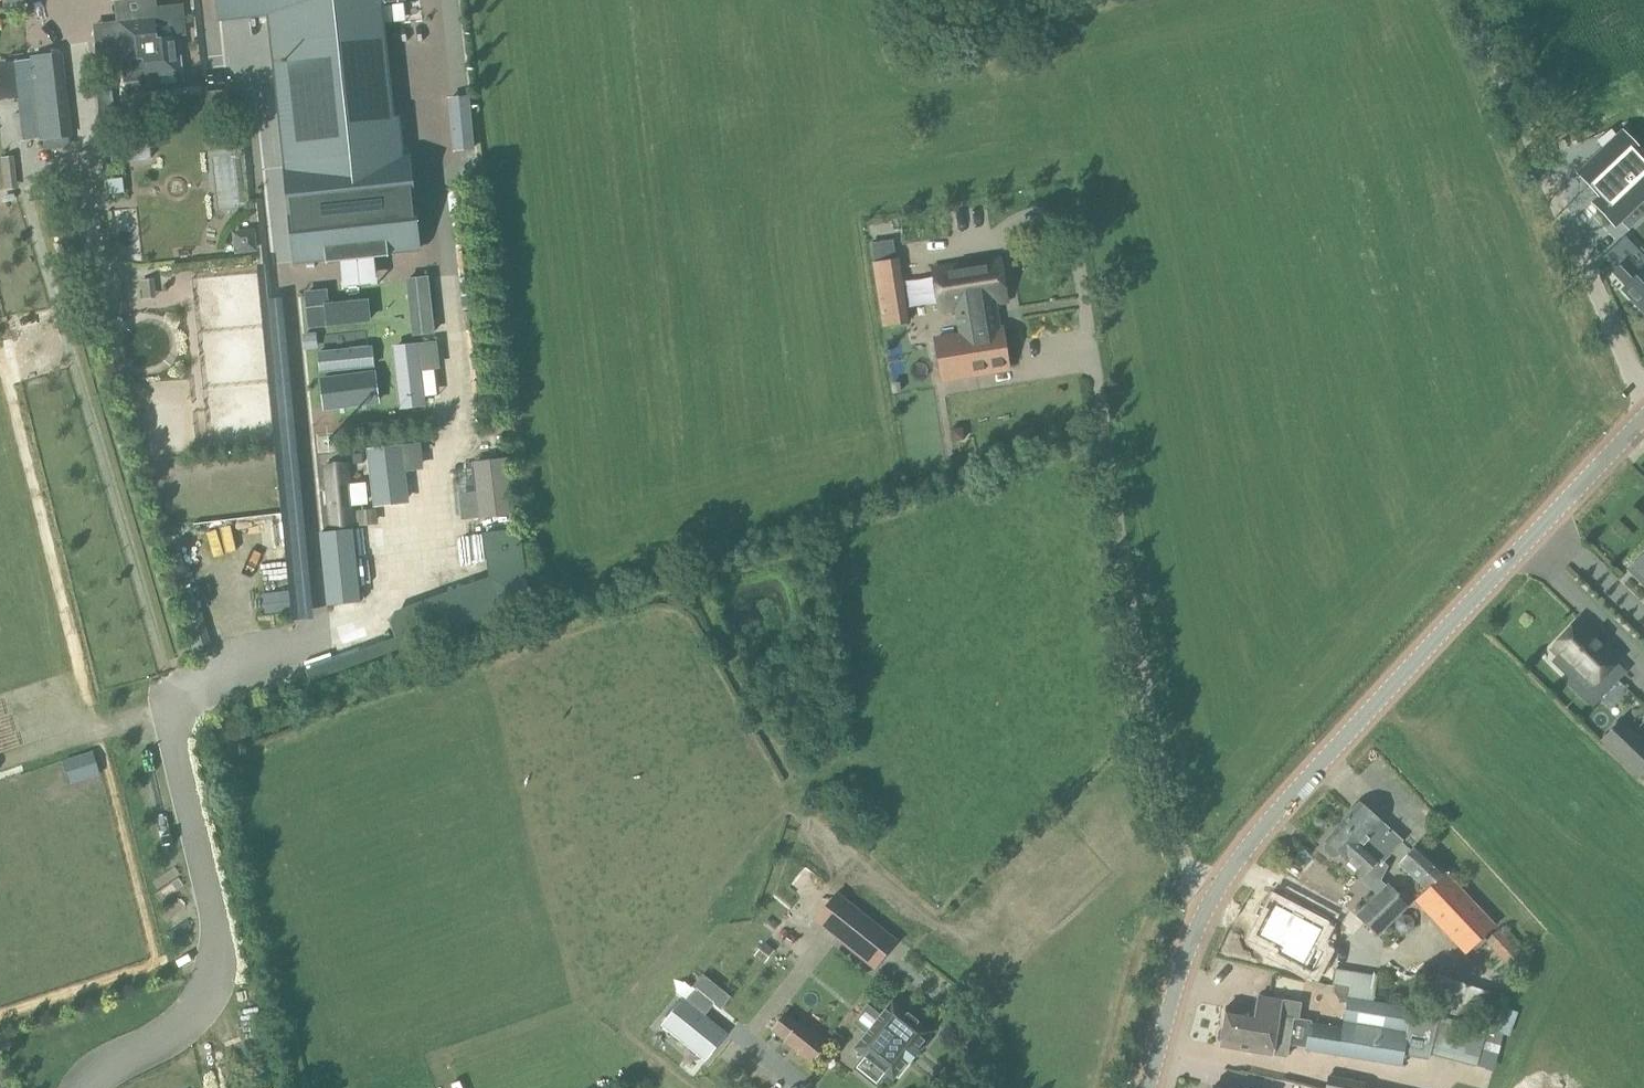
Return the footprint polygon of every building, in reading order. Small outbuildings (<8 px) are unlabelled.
[(27,51),(44,49),(37,0),(28,0),(20,1),(27,51)] [(84,61),(108,60),(105,0),(82,0),(84,61)] [(221,19),(270,14),(287,166),(283,166),(293,263),(421,250),(411,153),(402,154),(398,120),(393,121),(383,29),(381,2),(396,0),(219,0),(221,19)] [(119,22),(123,62),(144,59),(146,80),(182,76),(179,37),(175,37),(175,34),(185,33),(182,10),(159,12),(160,22),(156,22),(156,19),(119,22)] [(189,14),(190,56),(213,55),(212,13),(189,14)] [(232,33),(215,33),(215,55),(233,54),(232,33)] [(74,135),(64,56),(33,60),(42,139),(74,135)] [(120,119),(148,118),(147,91),(119,93),(120,119)] [(1574,174),(1594,198),(1589,204),(1613,228),(1643,196),(1643,161),(1640,158),(1643,154),(1618,130),(1574,174)] [(1643,223),(1643,212),(1640,208),(1627,220),(1636,230),(1643,223)] [(1643,251),(1643,226),(1632,240),(1643,251)] [(874,264),(879,296),(903,292),(898,260),(874,264)] [(941,313),(958,310),(963,336),(936,340),(942,380),(1009,369),(1003,329),(997,330),(992,304),(1006,302),(999,260),(934,271),(941,313)] [(1612,273),(1625,288),(1623,290),(1643,312),(1643,270),(1639,275),(1636,271),(1636,270),(1626,260),(1612,273)] [(1629,571),(1643,586),(1643,555),(1629,571)] [(1643,628),(1643,626),(1612,593),(1585,619),(1617,653),(1643,628)] [(1577,671),(1602,695),(1624,672),(1613,661),(1616,658),(1576,621),(1552,647),(1559,654),(1553,660),(1571,677),(1577,671)] [(1643,723),(1643,684),(1623,695),(1639,726),(1643,723)] [(1622,720),(1602,741),(1639,776),(1643,771),(1643,742),(1622,720)] [(64,764),(71,787),(102,778),(94,754),(64,764)] [(1360,803),(1341,824),(1386,863),(1404,843),(1360,803)] [(1390,867),(1389,866),(1341,824),(1325,841),(1348,861),(1376,885),(1383,879),(1390,867)] [(1414,901),(1465,955),(1497,926),(1446,872),(1445,872),(1416,845),(1397,865),(1426,891),(1414,901)] [(1357,916),(1379,937),(1410,906),(1389,884),(1357,916)] [(896,942),(836,895),(815,921),(875,968),(896,942)] [(1272,910),(1255,943),(1279,955),(1276,961),(1310,979),(1322,957),(1312,952),(1320,935),(1272,910)] [(1511,970),(1525,956),(1500,928),(1485,942),(1511,970)] [(1378,980),(1365,977),(1337,970),(1333,985),(1361,991),(1374,994),(1378,980)] [(684,1001),(664,1025),(705,1058),(725,1034),(700,1014),(711,1000),(720,1008),(729,997),(715,986),(703,976),(695,987),(697,989),(686,1003),(684,1001)] [(1431,981),(1422,1015),(1482,1030),(1491,996),(1431,981)] [(1291,1034),(1307,1037),(1305,1051),(1376,1063),(1377,1061),(1389,1063),(1389,1062),(1401,1064),(1405,1039),(1390,1037),(1392,1029),(1382,1027),(1382,1025),(1344,1019),(1342,1028),(1312,1023),(1312,1021),(1280,1016),(1282,1000),(1258,997),(1256,1011),(1226,1007),(1223,1029),(1218,1031),(1216,1040),(1220,1044),(1220,1047),(1273,1056),(1287,1058),(1291,1034)] [(930,1032),(893,1002),(856,1048),(865,1056),(855,1068),(876,1085),(886,1072),(893,1078),(908,1060),(910,1062),(911,1060),(909,1058),(914,1052),(916,1054),(918,1052),(916,1050),(930,1032)] [(799,1022),(798,1023),(786,1013),(773,1030),(785,1040),(784,1041),(812,1064),(828,1045),(799,1022)] [(1485,1081),(1509,1087),(1527,1087),(1531,1071),(1514,1066),(1525,1026),(1502,1019),(1485,1081)] [(1329,1076),(1326,1087),(1363,1087),(1364,1083),(1329,1076)]
